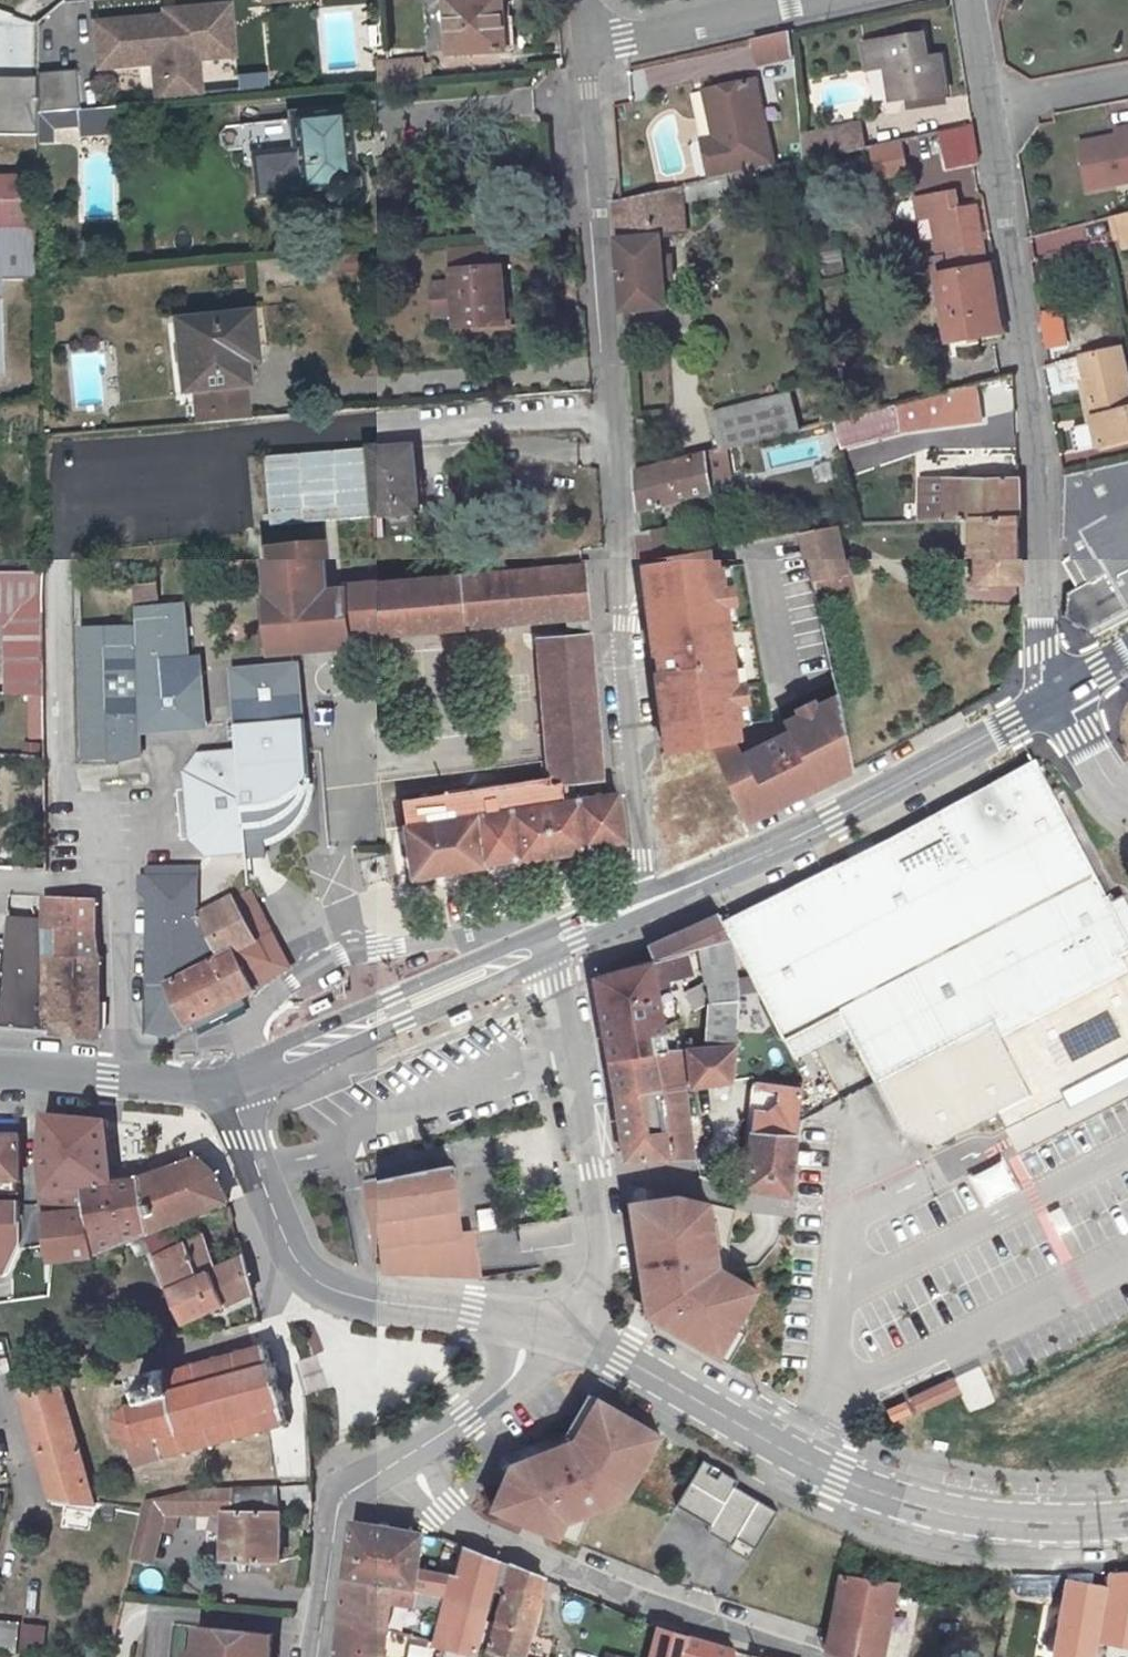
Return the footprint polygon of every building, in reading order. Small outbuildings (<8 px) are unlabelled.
[(448,57),(504,51),(500,0),(444,0),(448,57)] [(229,6),(212,7),(216,61),(232,60),(229,6)] [(161,17),(91,21),(94,69),(149,65),(152,104),(198,101),(196,63),(216,61),(212,7),(174,10),(168,16),(161,17)] [(867,69),(886,65),(905,61),(911,98),(947,92),(940,54),(926,56),(922,33),(863,44),(867,69)] [(723,43),(666,61),(674,87),(754,61),(747,42),(725,49),(723,43)] [(905,61),(886,65),(893,101),(911,98),(905,61)] [(435,65),(401,68),(402,84),(436,81),(435,65)] [(35,73),(39,145),(78,143),(75,71),(35,73)] [(34,130),(34,77),(0,77),(0,130),(34,130)] [(718,137),(706,140),(714,179),(718,179),(778,166),(759,77),(714,87),(724,136),(718,137)] [(714,87),(708,89),(718,137),(724,136),(714,87)] [(947,92),(911,98),(913,107),(948,101),(947,92)] [(293,122),(296,158),(299,197),(319,195),(321,201),(324,206),(328,210),(334,212),(340,213),(346,212),(350,210),(355,205),(359,200),(360,195),(360,189),(359,184),(356,179),(351,175),(346,172),(341,171),(339,148),(348,147),(345,118),(293,122)] [(806,160),(866,147),(861,121),(804,134),(806,160)] [(251,162),(296,158),(293,122),(223,128),(217,135),(219,159),(226,165),(251,162)] [(973,124),(941,131),(946,164),(978,158),(973,124)] [(931,151),(928,134),(910,137),(913,155),(931,151)] [(1083,142),(1091,188),(1127,182),(1127,134),(1121,136),(1083,142)] [(913,169),(907,138),(868,147),(874,177),(913,169)] [(0,176),(0,378),(3,378),(3,283),(37,283),(37,176),(0,176)] [(714,179),(621,200),(615,201),(623,312),(667,307),(661,233),(687,230),(684,198),(721,190),(718,179),(714,179)] [(938,246),(948,245),(952,266),(987,259),(978,203),(959,206),(957,189),(919,194),(921,213),(932,211),(938,246)] [(952,266),(938,269),(950,339),(998,330),(987,259),(952,266)] [(450,314),(451,327),(500,323),(499,303),(492,303),(490,267),(448,269),(448,282),(450,314)] [(450,314),(448,282),(427,284),(429,315),(450,314)] [(1060,308),(1041,311),(1047,345),(1065,341),(1060,308)] [(231,389),(227,343),(240,342),(238,316),(162,323),(168,395),(177,394),(228,389),(231,389)] [(1123,348),(1057,362),(1062,385),(1086,379),(1096,421),(1070,426),(1076,451),(1127,438),(1127,371),(1123,348)] [(926,422),(983,416),(978,380),(922,395),(926,422)] [(228,389),(177,394),(180,424),(231,420),(228,389)] [(788,391),(710,412),(720,448),(725,447),(797,428),(788,391)] [(903,424),(926,422),(922,395),(900,400),(903,424)] [(903,424),(900,400),(832,418),(839,442),(903,424)] [(767,465),(827,457),(824,439),(765,447),(767,465)] [(418,511),(413,446),(366,449),(371,514),(418,511)] [(725,447),(720,448),(636,471),(639,511),(733,489),(725,447)] [(1064,471),(1063,533),(1081,566),(1083,565),(1089,576),(1067,588),(1066,613),(1088,626),(1127,605),(1127,457),(1064,471)] [(921,518),(974,517),(1020,516),(1019,479),(976,480),(976,477),(921,478),(921,518)] [(974,517),(973,582),(1021,583),(1020,516),(974,517)] [(758,541),(755,524),(670,541),(667,528),(640,532),(642,564),(758,541)] [(800,532),(815,600),(816,604),(853,596),(838,525),(800,532)] [(326,546),(271,550),(274,596),(329,592),(326,546)] [(659,671),(656,671),(666,753),(714,744),(731,741),(737,740),(735,730),(741,725),(733,666),(728,625),(720,566),(717,567),(715,550),(642,564),(653,655),(657,655),(659,671)] [(728,625),(738,624),(731,565),(720,566),(728,625)] [(354,638),(486,627),(589,619),(584,568),(350,587),(350,590),(329,592),(274,596),(270,596),(274,654),(307,651),(306,639),(317,639),(318,651),(355,648),(354,638)] [(4,695),(43,695),(42,570),(0,571),(0,622),(4,622),(4,695)] [(166,583),(145,585),(145,600),(167,598),(166,583)] [(195,657),(191,602),(145,605),(146,624),(146,732),(146,733),(211,725),(206,656),(195,657)] [(116,624),(90,624),(91,752),(146,752),(146,739),(139,739),(139,731),(146,732),(146,624),(132,624),(128,631),(116,624)] [(603,780),(597,637),(545,639),(551,778),(496,787),(484,787),(484,789),(403,797),(409,824),(414,873),(484,866),(517,858),(517,862),(579,854),(584,853),(583,848),(588,847),(623,842),(616,794),(575,800),(572,781),(603,780)] [(306,639),(307,651),(318,651),(317,639),(306,639)] [(307,753),(300,663),(275,665),(236,668),(240,726),(241,750),(202,753),(188,771),(193,840),(212,853),(272,849),(271,838),(277,834),(284,829),(292,822),(296,817),(301,809),(305,801),(308,792),(309,784),(307,753)] [(733,666),(741,725),(751,724),(743,664),(733,666)] [(722,764),(745,823),(851,768),(835,694),(813,706),(797,714),(782,722),(787,731),(740,756),(731,741),(714,744),(722,764)] [(810,701),(795,708),(797,714),(813,706),(810,701)] [(1039,755),(892,834),(723,917),(734,940),(787,1041),(840,1014),(849,1031),(876,1083),(903,1135),(937,1146),(995,1116),(1035,1096),(1003,1036),(1127,971),(1127,969),(1121,956),(1127,953),(1127,905),(1123,896),(1111,903),(1039,755)] [(745,823),(722,764),(654,793),(657,823),(669,856),(686,863),(750,836),(745,823)] [(171,982),(231,952),(209,911),(201,917),(201,880),(202,880),(202,865),(150,866),(150,877),(144,877),(144,890),(152,899),(151,1033),(167,1037),(190,1025),(171,982)] [(274,930),(252,887),(208,909),(209,911),(231,952),(238,948),(242,946),(256,939),(274,930)] [(99,928),(99,899),(51,897),(51,924),(51,933),(51,1035),(93,1038),(93,1037),(98,1031),(101,1031),(102,1031),(102,1003),(102,995),(101,959),(102,959),(102,955),(101,955),(99,928)] [(608,1058),(654,1049),(650,1033),(667,1029),(658,979),(669,977),(668,971),(693,966),(692,961),(704,959),(714,1013),(710,1043),(738,1040),(742,997),(734,940),(723,917),(719,913),(651,945),(657,958),(595,976),(608,1058)] [(51,1035),(51,933),(51,924),(13,924),(14,947),(11,947),(7,993),(6,1027),(6,1033),(51,1035)] [(256,939),(268,962),(275,976),(293,967),(274,930),(256,939)] [(254,970),(268,962),(256,939),(242,946),(254,970)] [(7,993),(11,947),(6,947),(6,959),(0,960),(0,1033),(6,1033),(6,1027),(7,993)] [(238,948),(231,952),(171,982),(190,1025),(198,1023),(200,1028),(248,1005),(245,999),(260,991),(257,985),(250,972),(238,948)] [(254,970),(250,972),(257,985),(275,976),(268,962),(254,970)] [(995,1116),(1002,1127),(1057,1097),(1064,1106),(1114,1081),(1127,1074),(1127,971),(1003,1036),(1035,1096),(995,1116)] [(787,1041),(795,1058),(849,1031),(840,1014),(787,1041)] [(738,1040),(710,1043),(692,1044),(695,1085),(733,1079),(738,1040)] [(661,1048),(654,1049),(608,1058),(615,1097),(684,1086),(681,1069),(664,1067),(661,1048)] [(783,1111),(786,1086),(761,1084),(758,1109),(783,1111)] [(625,1161),(696,1159),(684,1086),(615,1097),(625,1161)] [(799,1136),(805,1088),(786,1086),(783,1111),(758,1109),(755,1133),(799,1136)] [(115,1183),(116,1183),(108,1119),(46,1113),(46,1154),(53,1189),(57,1214),(63,1262),(103,1254),(88,1185),(114,1180),(115,1183)] [(793,1191),(799,1136),(755,1133),(748,1187),(793,1191)] [(9,1193),(29,1193),(27,1135),(0,1135),(0,1180),(9,1180),(9,1193)] [(103,1254),(145,1237),(173,1225),(230,1203),(230,1200),(218,1175),(201,1157),(173,1169),(146,1178),(116,1183),(115,1183),(114,1180),(88,1185),(103,1254)] [(455,1205),(450,1169),(370,1182),(379,1249),(385,1274),(481,1286),(483,1243),(461,1241),(455,1205)] [(9,1193),(9,1180),(0,1180),(0,1193),(9,1193)] [(685,1196),(632,1203),(651,1318),(730,1363),(767,1293),(729,1269),(719,1207),(685,1196)] [(0,1200),(0,1241),(7,1241),(30,1241),(29,1199),(0,1200)] [(480,1232),(495,1229),(491,1207),(475,1210),(480,1232)] [(568,1219),(518,1226),(522,1251),(571,1243),(568,1219)] [(181,1247),(173,1225),(145,1237),(181,1326),(253,1295),(244,1258),(219,1266),(207,1237),(181,1247)] [(166,1459),(288,1425),(266,1346),(168,1373),(167,1370),(143,1376),(149,1402),(135,1405),(120,1419),(124,1434),(128,1435),(137,1464),(165,1456),(166,1459)] [(983,1368),(959,1374),(968,1410),(992,1404),(983,1368)] [(953,1377),(907,1398),(915,1416),(961,1395),(953,1377)] [(19,1392),(51,1495),(94,1501),(58,1383),(19,1392)] [(660,1434),(598,1397),(575,1436),(509,1461),(491,1504),(558,1534),(565,1519),(623,1496),(660,1434)] [(888,1412),(894,1422),(913,1413),(907,1402),(888,1412)] [(674,1508),(752,1554),(780,1508),(702,1462),(674,1508)] [(296,1464),(297,1480),(311,1479),(311,1465),(296,1464)] [(141,1501),(140,1507),(129,1557),(152,1561),(163,1512),(225,1512),(227,1574),(249,1575),(250,1563),(280,1563),(282,1507),(311,1506),(312,1485),(204,1487),(141,1501)] [(353,1523),(346,1581),(392,1587),(413,1589),(444,1597),(487,1607),(498,1561),(457,1544),(451,1574),(417,1568),(422,1530),(353,1523)] [(487,1607),(477,1653),(480,1653),(495,1656),(524,1656),(544,1579),(498,1561),(487,1607)] [(869,1574),(841,1570),(828,1646),(855,1656),(881,1656),(898,1578),(869,1574)] [(385,1634),(392,1587),(346,1581),(341,1627),(385,1634)] [(477,1653),(487,1607),(444,1597),(433,1644),(477,1653)] [(15,1648),(19,1621),(0,1617),(0,1646),(15,1648)] [(21,1623),(20,1640),(45,1640),(45,1624),(21,1623)] [(268,1629),(199,1623),(196,1650),(195,1656),(272,1656),(274,1643),(266,1642),(268,1629)] [(389,1635),(385,1634),(341,1627),(337,1652),(340,1653),(339,1656),(386,1656),(389,1635)] [(733,1649),(656,1627),(648,1656),(732,1656),(733,1649)] [(266,1642),(274,1643),(275,1629),(268,1629),(266,1642)] [(436,1651),(419,1638),(405,1656),(406,1656),(431,1656),(436,1651)] [(185,1649),(184,1656),(195,1656),(196,1650),(185,1649)]
